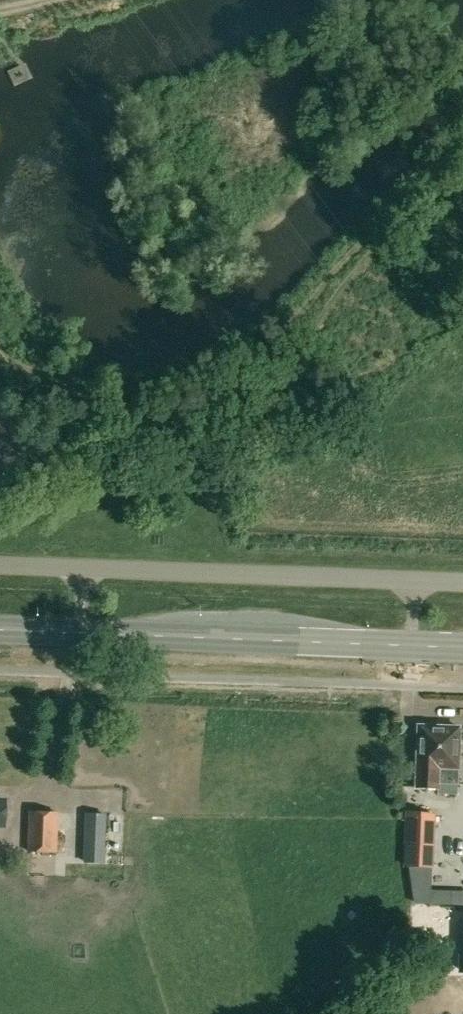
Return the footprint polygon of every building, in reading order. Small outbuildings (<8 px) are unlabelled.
[(458,771),(460,727),(419,726),(417,788),(438,789),(438,782),(457,783),(457,770),(458,771)] [(434,868),(436,812),(406,811),(404,866),(434,868)] [(29,812),(29,852),(57,852),(57,813),(29,812)] [(107,824),(87,824),(87,837),(106,837),(107,824)] [(451,892),(430,891),(429,906),(450,907),(451,892)]
